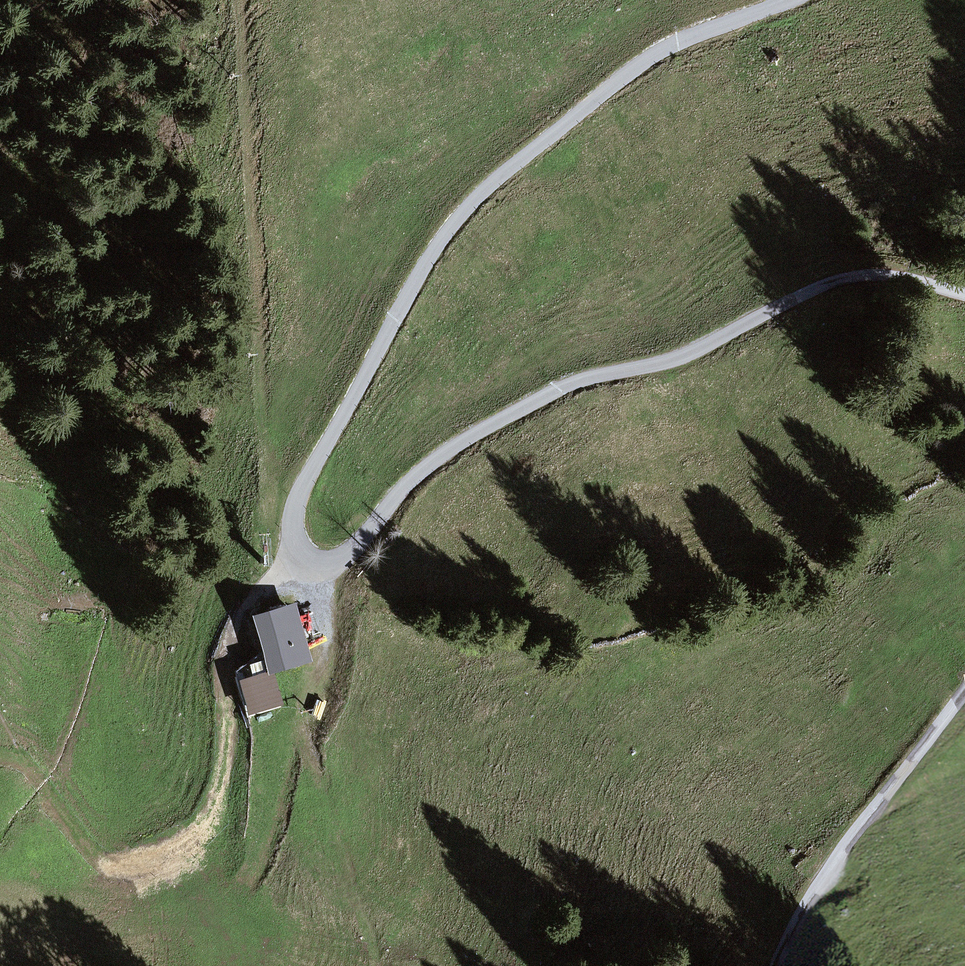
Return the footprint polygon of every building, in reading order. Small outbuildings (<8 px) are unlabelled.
[(263,649),(269,671),(304,660),(288,607),(253,618),(263,649)] [(263,649),(232,671),(246,718),(281,707),(269,671),(263,649)]
